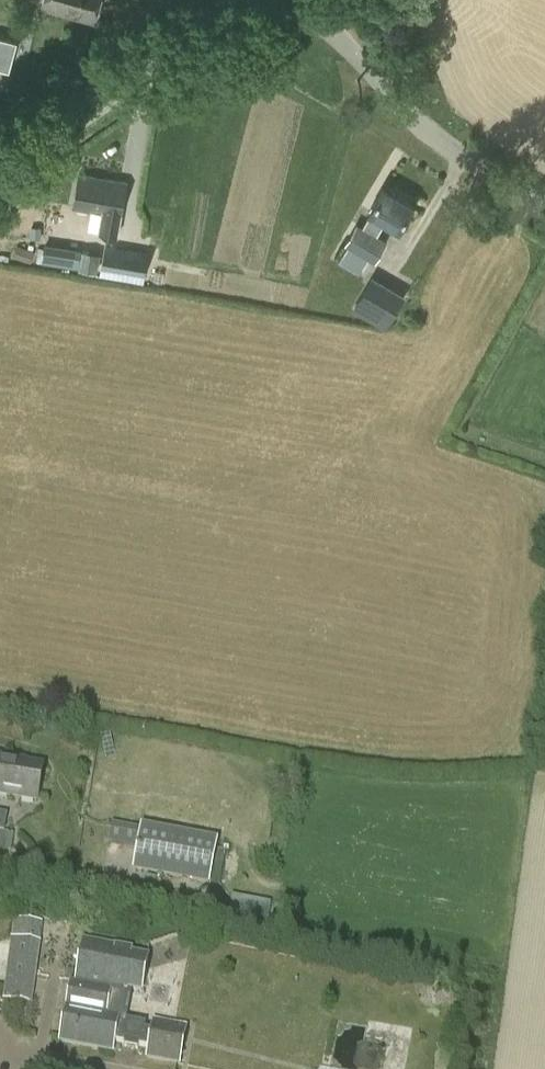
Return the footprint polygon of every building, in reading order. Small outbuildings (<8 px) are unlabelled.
[(94,20),(100,0),(44,0),(43,6),(94,20)] [(0,39),(0,69),(17,73),(24,46),(0,39)] [(118,234),(127,184),(79,176),(73,206),(103,212),(100,231),(118,234)] [(384,187),(370,211),(371,212),(363,228),(357,224),(345,242),(349,245),(344,254),(355,258),(360,251),(375,260),(385,242),(376,235),(386,221),(398,228),(413,205),(384,187)] [(31,226),(31,237),(40,237),(41,227),(31,226)] [(47,261),(93,270),(97,250),(51,241),(47,261)] [(106,245),(101,276),(143,282),(147,252),(106,245)] [(404,296),(373,278),(355,308),(386,326),(404,296)] [(37,802),(43,768),(18,764),(18,762),(0,759),(0,795),(37,802)] [(134,852),(138,832),(111,827),(107,847),(134,852)] [(220,884),(228,846),(155,832),(147,870),(220,884)] [(39,925),(16,922),(6,998),(30,1002),(38,943),(39,925)] [(141,991),(148,957),(131,953),(132,948),(83,939),(74,982),(70,981),(58,1042),(113,1053),(115,1042),(124,1043),(123,1046),(137,1049),(138,1045),(147,1047),(145,1059),(178,1065),(180,1052),(186,1029),(139,1020),(139,1022),(125,1020),(131,989),(141,991)]
